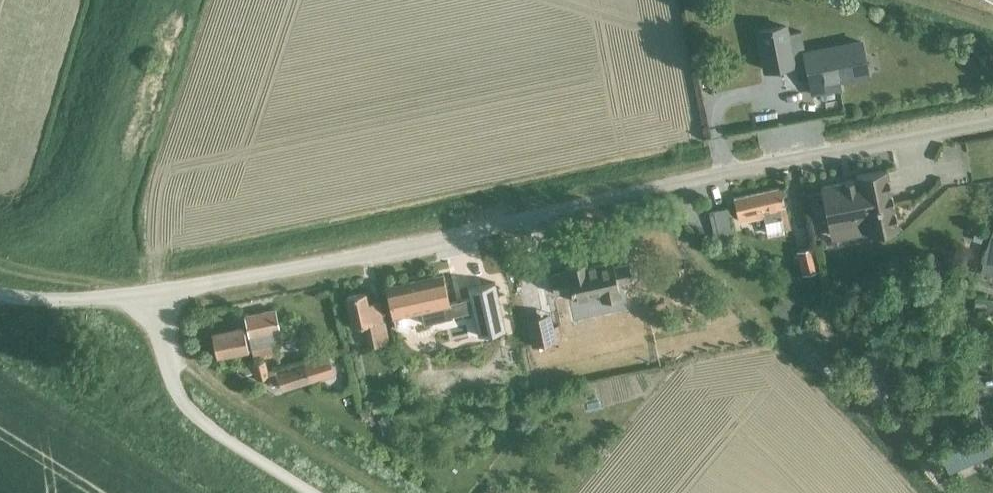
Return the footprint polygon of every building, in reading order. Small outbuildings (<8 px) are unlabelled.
[(867,75),(861,41),(805,52),(801,31),(786,34),(785,26),(758,31),(765,70),(792,65),(791,62),(805,59),(810,86),(818,84),(820,93),(840,89),(838,80),(867,75)] [(844,182),(820,187),(828,229),(865,221),(867,233),(898,227),(886,170),(856,176),(856,180),(852,181),(852,180),(844,181),(844,182)] [(780,188),(758,193),(763,216),(762,216),(766,232),(766,236),(782,233),(782,230),(789,228),(788,221),(780,188)] [(763,216),(758,193),(734,198),(739,222),(762,216),(763,216)] [(717,242),(733,238),(726,209),(710,213),(717,242)] [(977,233),(974,241),(983,243),(985,235),(977,233)] [(802,275),(818,271),(812,248),(797,251),(802,275)] [(982,272),(992,275),(992,251),(986,250),(982,272)] [(631,277),(628,263),(613,266),(611,260),(587,266),(586,261),(564,266),(565,271),(549,275),(553,293),(570,289),(572,301),(592,297),(592,294),(599,292),(601,300),(620,296),(616,281),(631,277)] [(687,282),(684,266),(671,269),(675,285),(687,282)] [(443,275),(386,288),(392,315),(421,309),(424,324),(452,318),(452,316),(472,311),(477,335),(505,329),(495,283),(467,289),(469,298),(449,303),(443,275)] [(369,347),(387,342),(378,301),(367,304),(365,293),(345,297),(352,327),(364,324),(369,347)] [(978,298),(976,309),(992,312),(992,300),(978,298)] [(245,316),(254,357),(254,359),(277,354),(272,331),(280,329),(275,309),(245,316)] [(553,326),(550,313),(525,318),(531,346),(560,340),(557,325),(553,326)] [(216,357),(217,357),(247,351),(243,327),(211,334),(216,357)] [(252,365),(237,370),(240,374),(243,376),(255,373),(257,380),(268,377),(271,386),(279,384),(281,390),(310,381),(333,374),(328,357),(305,364),(276,373),(275,370),(267,373),(264,361),(252,365)] [(373,412),(390,408),(388,398),(370,402),(373,412)] [(382,435),(395,432),(393,422),(380,425),(382,435)] [(944,457),(950,472),(992,455),(992,451),(988,439),(944,457)]
